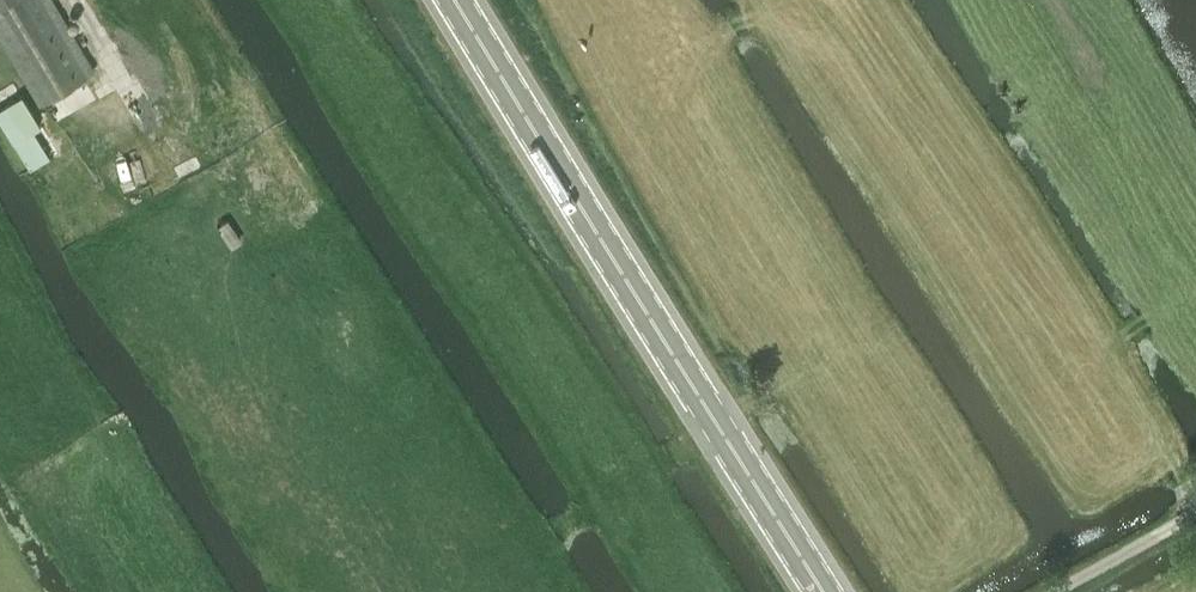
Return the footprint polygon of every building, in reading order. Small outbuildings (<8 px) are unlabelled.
[(0,0),(0,33),(40,101),(96,68),(55,0),(0,0)] [(21,94),(0,107),(0,122),(12,141),(34,129),(40,125),(21,94)] [(34,129),(12,141),(23,163),(46,150),(34,129)]
